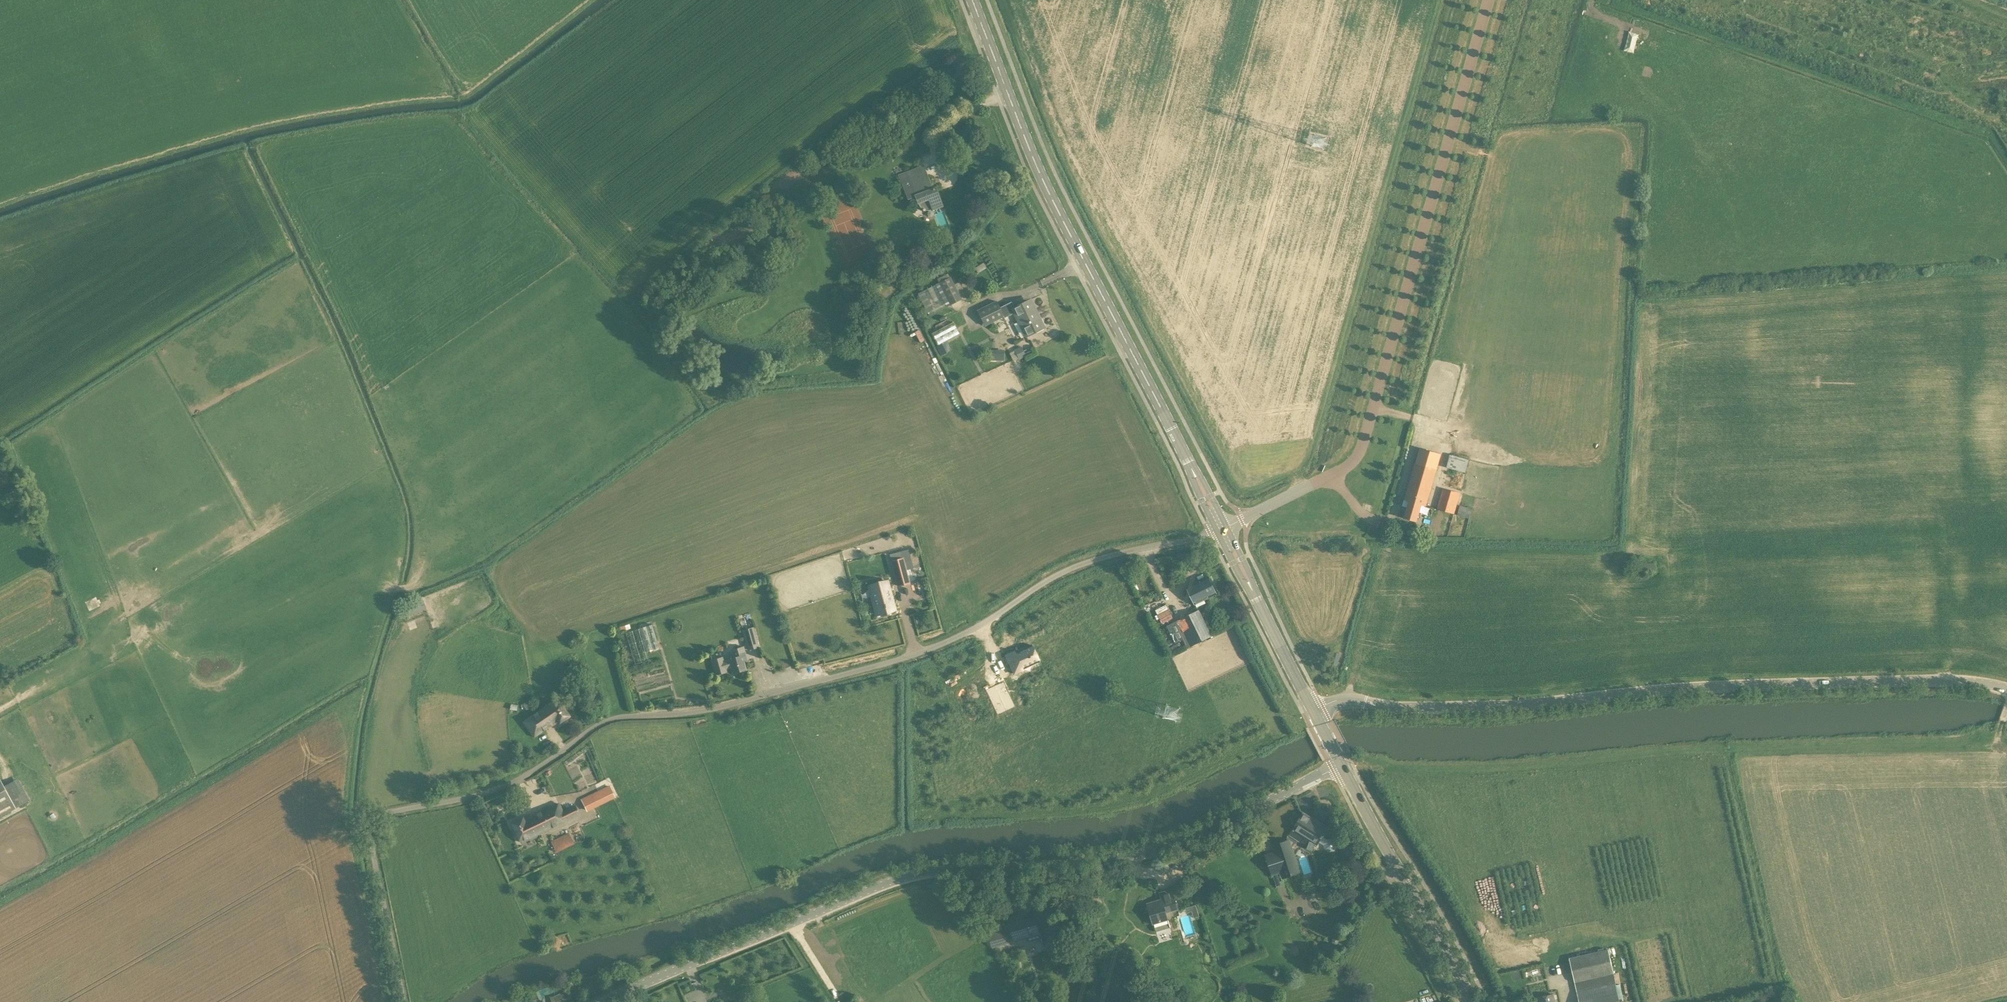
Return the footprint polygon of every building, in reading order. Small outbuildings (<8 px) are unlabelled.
[(930,210),(932,209),(942,205),(935,188),(930,189),(929,185),(930,184),(923,166),(898,175),(908,200),(915,197),(918,205),(919,206),(920,207),(921,208),(922,208),(923,209),(925,210),(926,210),(927,210),(929,210),(930,210)] [(977,272),(986,267),(984,263),(975,267),(977,272)] [(950,305),(961,300),(960,296),(965,293),(960,283),(954,285),(950,277),(938,283),(950,305)] [(1004,318),(1013,313),(1025,337),(1044,327),(1039,316),(1036,317),(1028,300),(1014,307),(1011,301),(999,307),(996,301),(976,310),(984,327),(1003,317),(1004,318)] [(958,334),(953,322),(932,333),(938,344),(958,334)] [(940,355),(946,352),(941,344),(936,347),(940,355)] [(1014,350),(1015,350),(1019,359),(1025,356),(1021,347),(1014,350)] [(1005,352),(990,352),(990,360),(1004,360),(1005,352)] [(1416,521),(1421,504),(1426,506),(1440,454),(1420,448),(1405,500),(1409,501),(1404,518),(1416,521)] [(1451,453),(1448,467),(1466,472),(1470,458),(1451,453)] [(1454,514),(1460,493),(1442,488),(1436,509),(1454,514)] [(1471,509),(1460,505),(1457,515),(1468,518),(1471,509)] [(909,582),(906,571),(894,574),(898,585),(909,582)] [(1186,587),(1194,605),(1216,594),(1208,576),(1186,587)] [(890,595),(887,581),(869,586),(872,600),(874,599),(877,614),(893,610),(889,595),(890,595)] [(425,608),(421,597),(404,603),(408,614),(425,608)] [(1191,646),(1211,636),(1198,610),(1177,620),(1191,646)] [(639,627),(646,651),(660,648),(653,623),(639,627)] [(753,627),(742,630),(748,650),(758,647),(753,627)] [(1039,660),(1031,644),(1015,652),(1014,652),(1006,656),(1015,674),(1023,669),(1023,668),(1039,660)] [(732,667),(733,673),(746,669),(742,656),(746,655),(743,646),(731,650),(733,658),(729,659),(730,660),(724,661),(721,653),(711,656),(716,675),(727,672),(726,669),(732,667)] [(1337,665),(1340,653),(1332,651),(1329,662),(1337,665)] [(1003,682),(985,691),(996,712),(1014,703),(1003,682)] [(558,698),(523,722),(533,737),(557,721),(559,723),(570,716),(558,698)] [(29,802),(18,780),(5,787),(0,777),(0,818),(29,802)] [(587,811),(614,798),(608,786),(581,799),(587,811)] [(522,817),(510,823),(520,843),(566,820),(579,814),(575,805),(562,811),(558,803),(524,820),(522,817)] [(1326,839),(1322,836),(1327,828),(1303,813),(1290,834),(1300,840),(1303,835),(1317,844),(1319,841),(1323,844),(1325,848),(1330,851),(1334,850),(1337,845),(1336,840),(1331,837),(1326,839)] [(556,852),(574,843),(568,832),(550,841),(556,852)] [(1283,879),(1298,873),(1285,838),(1270,844),(1272,851),(1263,854),(1271,876),(1280,873),(1283,879)] [(1156,931),(1170,926),(1166,911),(1177,907),(1171,888),(1159,892),(1162,899),(1147,904),(1156,931)] [(1042,939),(1040,933),(1035,917),(1021,921),(1020,915),(1007,919),(1014,941),(1026,937),(1028,943),(1042,939)] [(1061,922),(1050,923),(1050,942),(1066,942),(1066,931),(1061,932),(1061,922)] [(992,948),(993,948),(1009,943),(1005,929),(988,934),(992,948)] [(1608,949),(1569,958),(1579,1001),(1620,1001),(1608,949)] [(1090,970),(1085,961),(1070,969),(1076,977),(1090,970)] [(569,1000),(565,990),(549,998),(548,998),(550,1001),(564,1001),(569,1000)] [(1553,994),(1537,997),(1538,1001),(1562,1001),(1563,1001),(1561,992),(1553,994)]
